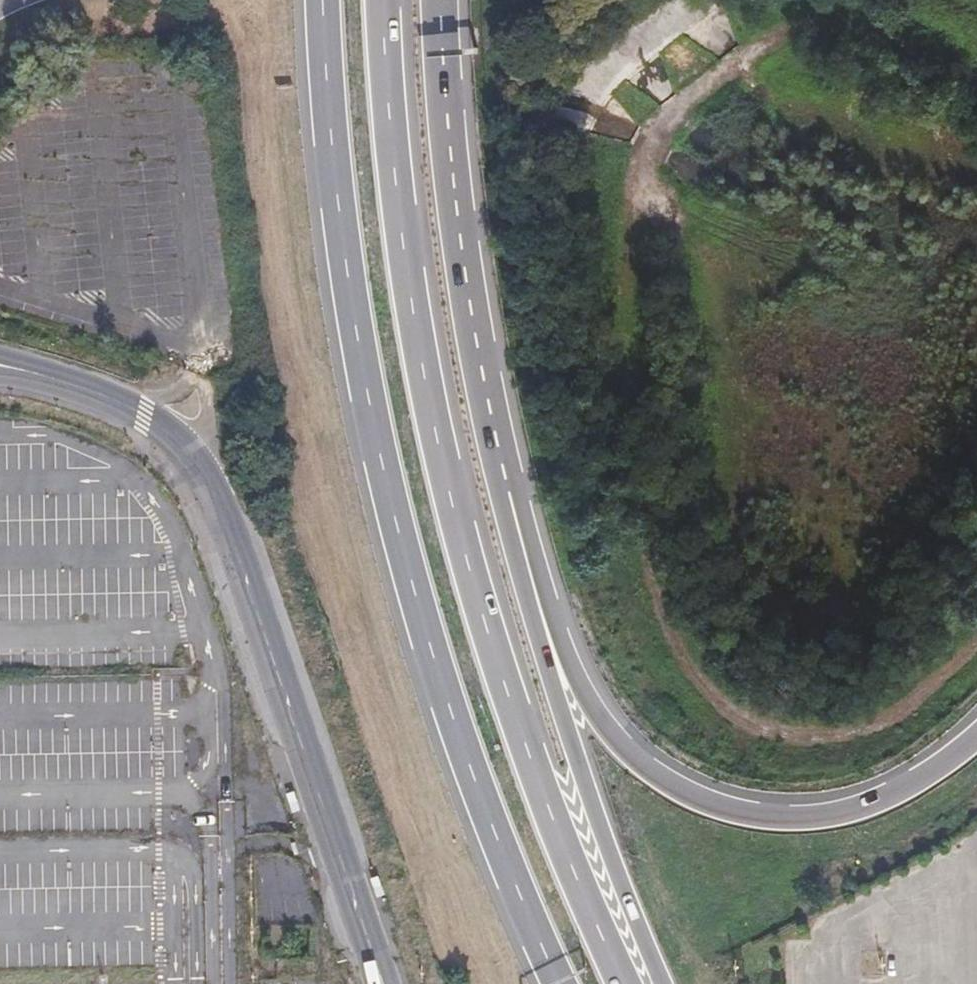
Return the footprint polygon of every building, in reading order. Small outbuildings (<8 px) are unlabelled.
[(298,810),(292,792),(283,794),(289,813),(298,810)] [(368,878),(374,896),(382,893),(376,875),(368,878)]
